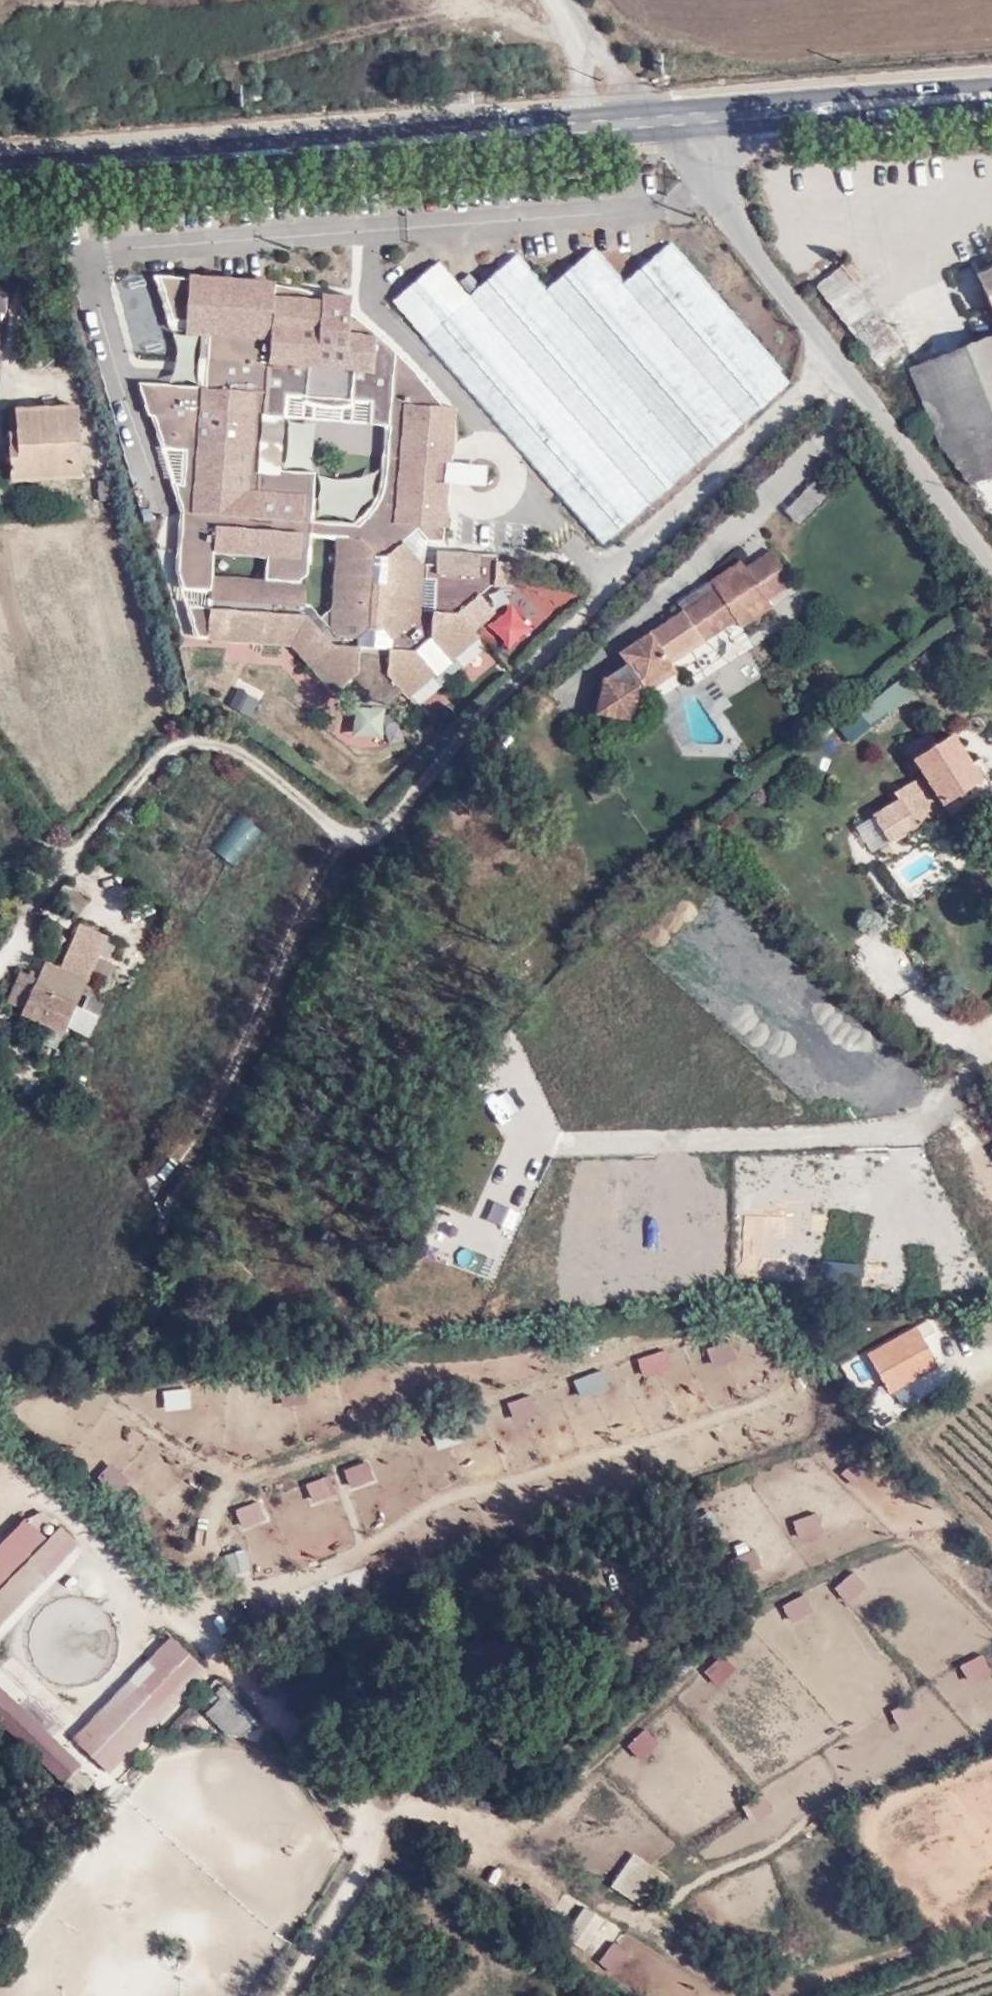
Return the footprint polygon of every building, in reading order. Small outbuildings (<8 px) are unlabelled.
[(464,292),(434,259),(390,298),(599,543),(784,380),(666,242),(618,282),(589,248),(541,288),(511,253),(464,292)] [(839,264),(814,283),(876,362),(900,343),(839,264)] [(991,313),(991,269),(975,277),(991,313)] [(8,275),(0,275),(0,319),(8,275)] [(274,283),(149,278),(120,285),(133,351),(176,356),(170,333),(188,334),(207,335),(207,388),(196,387),(136,384),(145,417),(151,416),(180,514),(171,571),(181,587),(208,594),(210,574),(213,556),(265,559),(261,581),(307,583),(313,541),(336,543),(362,545),(378,561),(401,543),(416,532),(428,545),(444,545),(458,411),(447,411),(396,352),(386,429),(385,468),(378,500),(358,523),(314,522),(314,475),(280,476),(286,417),(264,415),(268,368),(370,377),(376,338),(346,333),(347,298),(319,296),(320,301),(271,294),(274,283)] [(906,369),(955,486),(991,473),(991,336),(906,369)] [(5,440),(8,479),(29,479),(50,478),(81,478),(79,450),(75,437),(72,406),(12,409),(13,438),(5,440)] [(812,472),(778,506),(796,524),(830,490),(812,472)] [(486,521),(486,547),(538,548),(538,521),(486,521)] [(362,545),(336,543),(327,608),(318,616),(308,611),(307,583),(261,581),(210,574),(208,594),(208,634),(292,649),(334,689),(351,683),(359,654),(389,647),(387,677),(407,699),(481,639),(475,630),(508,605),(493,585),(496,557),(439,551),(436,574),(483,577),(483,595),(456,615),(431,615),(430,641),(413,655),(396,653),(396,641),(421,618),(424,569),(401,543),(378,561),(362,545)] [(678,676),(666,660),(683,650),(700,636),(706,642),(736,622),(743,628),(771,610),(767,601),(791,584),(768,550),(746,566),(739,560),(707,581),(711,587),(623,648),(630,659),(652,691),(678,676)] [(507,650),(531,629),(510,606),(486,627),(507,650)] [(639,681),(652,691),(630,659),(607,675),(604,674),(595,719),(634,725),(639,681)] [(847,738),(914,698),(906,685),(839,725),(847,738)] [(237,688),(228,703),(250,716),(259,701),(237,688)] [(354,736),(380,736),(380,711),(354,711),(354,736)] [(940,810),(982,783),(952,737),(911,764),(920,778),(893,795),(898,800),(871,818),(890,847),(942,814),(940,810)] [(234,865),(242,847),(217,836),(209,854),(234,865)] [(104,935),(77,922),(57,966),(84,978),(104,935)] [(84,978),(57,966),(44,960),(35,977),(17,969),(4,1001),(21,1008),(18,1015),(58,1032),(63,1027),(73,1032),(82,1012),(72,1005),(84,978)] [(851,1018),(841,1030),(876,1060),(886,1048),(851,1018)] [(927,1318),(864,1352),(885,1388),(935,1362),(920,1334),(931,1327),(927,1318)] [(747,1342),(758,1380),(724,1342),(620,1374),(624,1387),(547,1410),(545,1412),(553,1422),(508,1436),(515,1461),(590,1438),(582,1430),(595,1419),(601,1441),(613,1453),(639,1429),(653,1476),(668,1471),(660,1446),(683,1440),(678,1423),(722,1410),(735,1452),(791,1435),(783,1410),(759,1417),(746,1429),(740,1421),(734,1403),(793,1385),(777,1333),(747,1342)] [(578,1401),(607,1393),(601,1372),(572,1380),(578,1401)] [(163,1412),(190,1410),(188,1390),(161,1392),(163,1412)] [(506,1424),(536,1415),(530,1397),(500,1406),(506,1424)] [(432,1431),(436,1449),(461,1444),(458,1426),(432,1431)] [(346,1490),(374,1481),(367,1461),(340,1469),(346,1490)] [(96,1479),(118,1495),(129,1480),(107,1464),(96,1479)] [(329,1478),(303,1485),(309,1503),(335,1496),(329,1478)] [(238,1529),(264,1524),(260,1503),(234,1508),(238,1529)] [(837,1527),(822,1533),(815,1514),(788,1524),(801,1559),(843,1543),(837,1527)] [(82,1546),(60,1527),(46,1537),(25,1517),(0,1544),(0,1629),(82,1546)] [(233,1576),(250,1570),(243,1550),(226,1556),(233,1576)] [(845,1604),(866,1590),(853,1572),(833,1586),(845,1604)] [(804,1595),(781,1606),(790,1625),(813,1614),(804,1595)] [(168,1636),(73,1738),(112,1775),(208,1672),(168,1636)] [(719,1685),(735,1670),(721,1655),(704,1669),(719,1685)] [(966,1686),(990,1674),(981,1655),(957,1667),(966,1686)] [(69,1783),(80,1765),(0,1688),(0,1720),(69,1783)] [(225,1688),(201,1710),(233,1745),(257,1723),(225,1688)] [(896,1730),(921,1718),(912,1700),(887,1713),(896,1730)] [(638,1761),(658,1744),(645,1729),(625,1747),(638,1761)] [(633,1853),(609,1887),(644,1912),(668,1878),(633,1853)] [(582,1908),(562,1939),(584,1952),(604,1921),(582,1908)] [(614,1976),(630,1957),(611,1942),(595,1961),(614,1976)]
